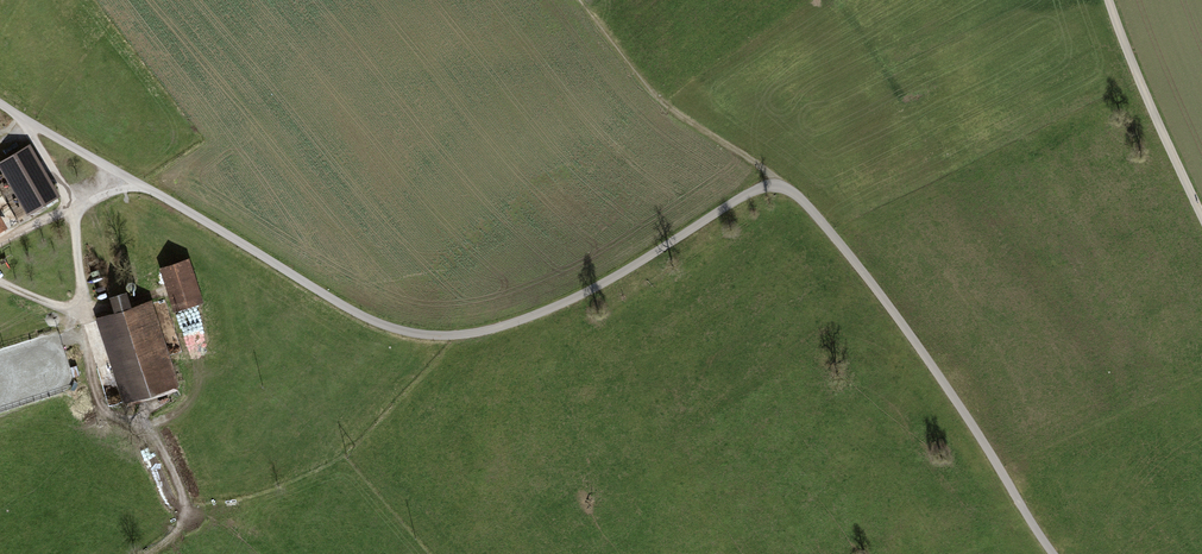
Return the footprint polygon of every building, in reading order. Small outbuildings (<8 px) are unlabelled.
[(29,211),(56,195),(28,148),(1,163),(29,211)] [(163,270),(178,308),(199,300),(184,262),(163,270)] [(134,395),(175,382),(149,303),(108,317),(134,395)]
